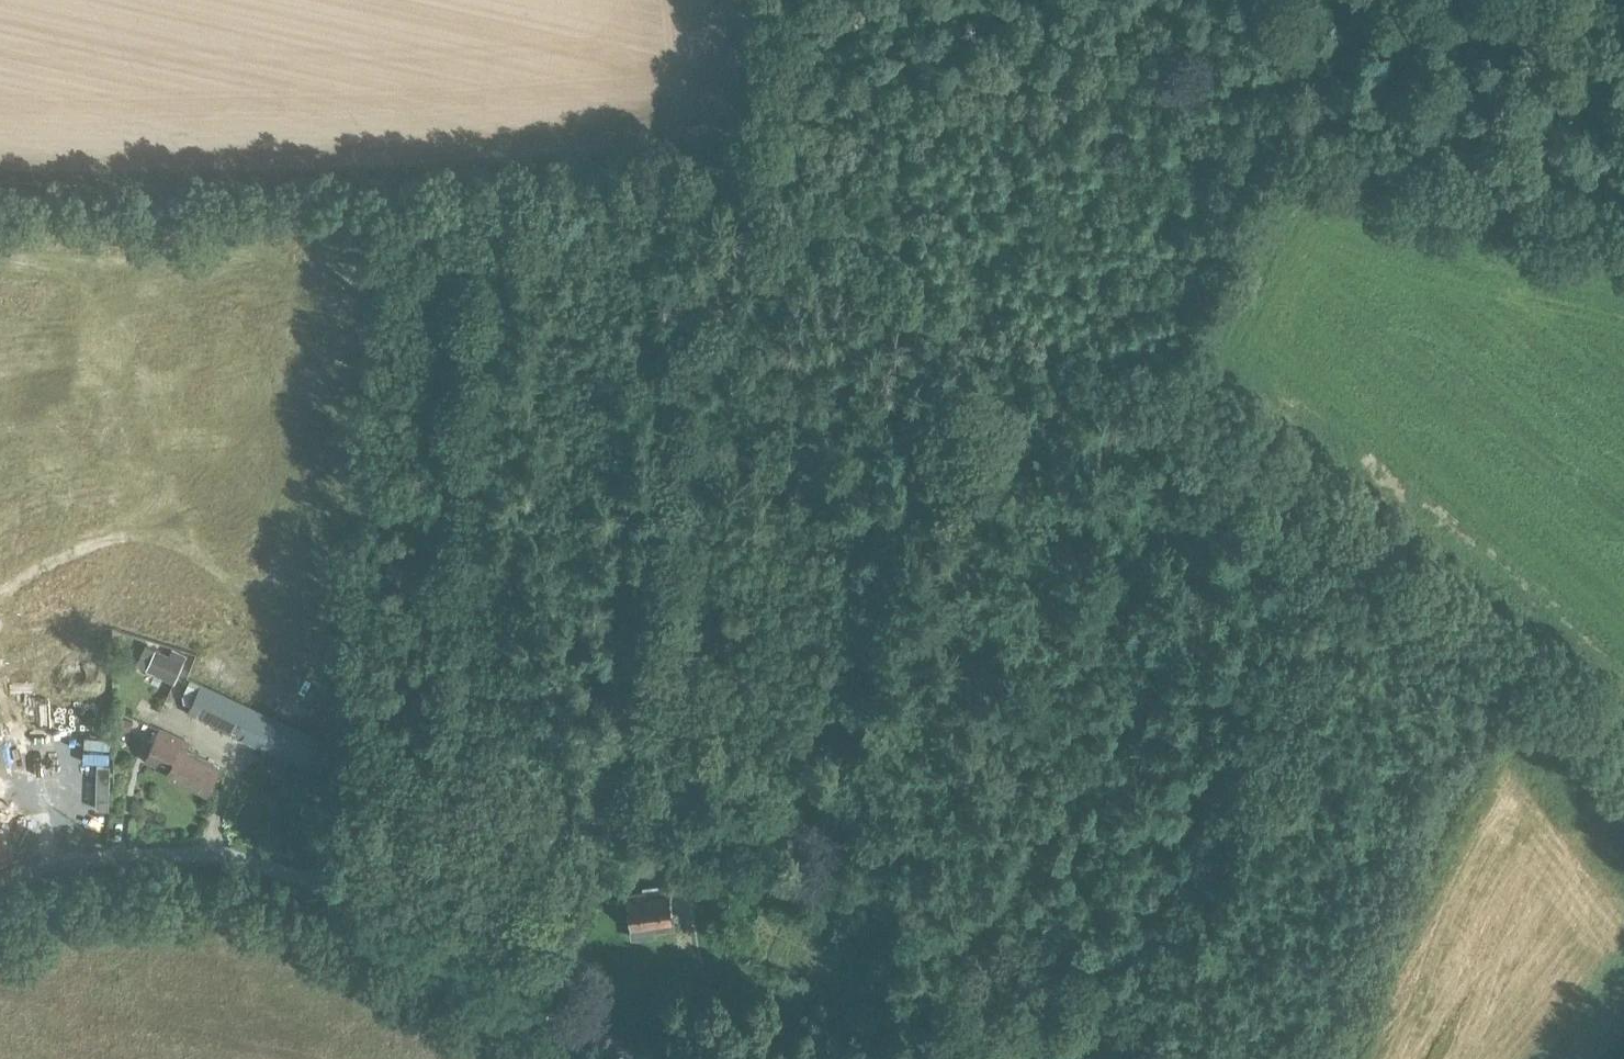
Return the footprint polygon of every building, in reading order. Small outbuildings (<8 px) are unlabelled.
[(12,296),(0,297),(0,311),(13,310),(12,296)] [(146,668),(145,669),(175,683),(187,654),(172,647),(169,654),(147,644),(137,664),(146,668)] [(115,652),(114,666),(125,667),(126,653),(115,652)] [(98,703),(99,674),(87,674),(86,703),(98,703)] [(202,683),(201,685),(188,712),(319,773),(332,744),(202,683)] [(118,720),(133,732),(143,719),(127,708),(118,720)] [(183,739),(161,729),(147,759),(169,769),(183,739)] [(169,769),(168,773),(208,791),(220,765),(186,749),(190,742),(183,739),(169,769)] [(628,893),(633,936),(654,934),(654,929),(674,927),(668,884),(654,886),(654,890),(628,893)]
